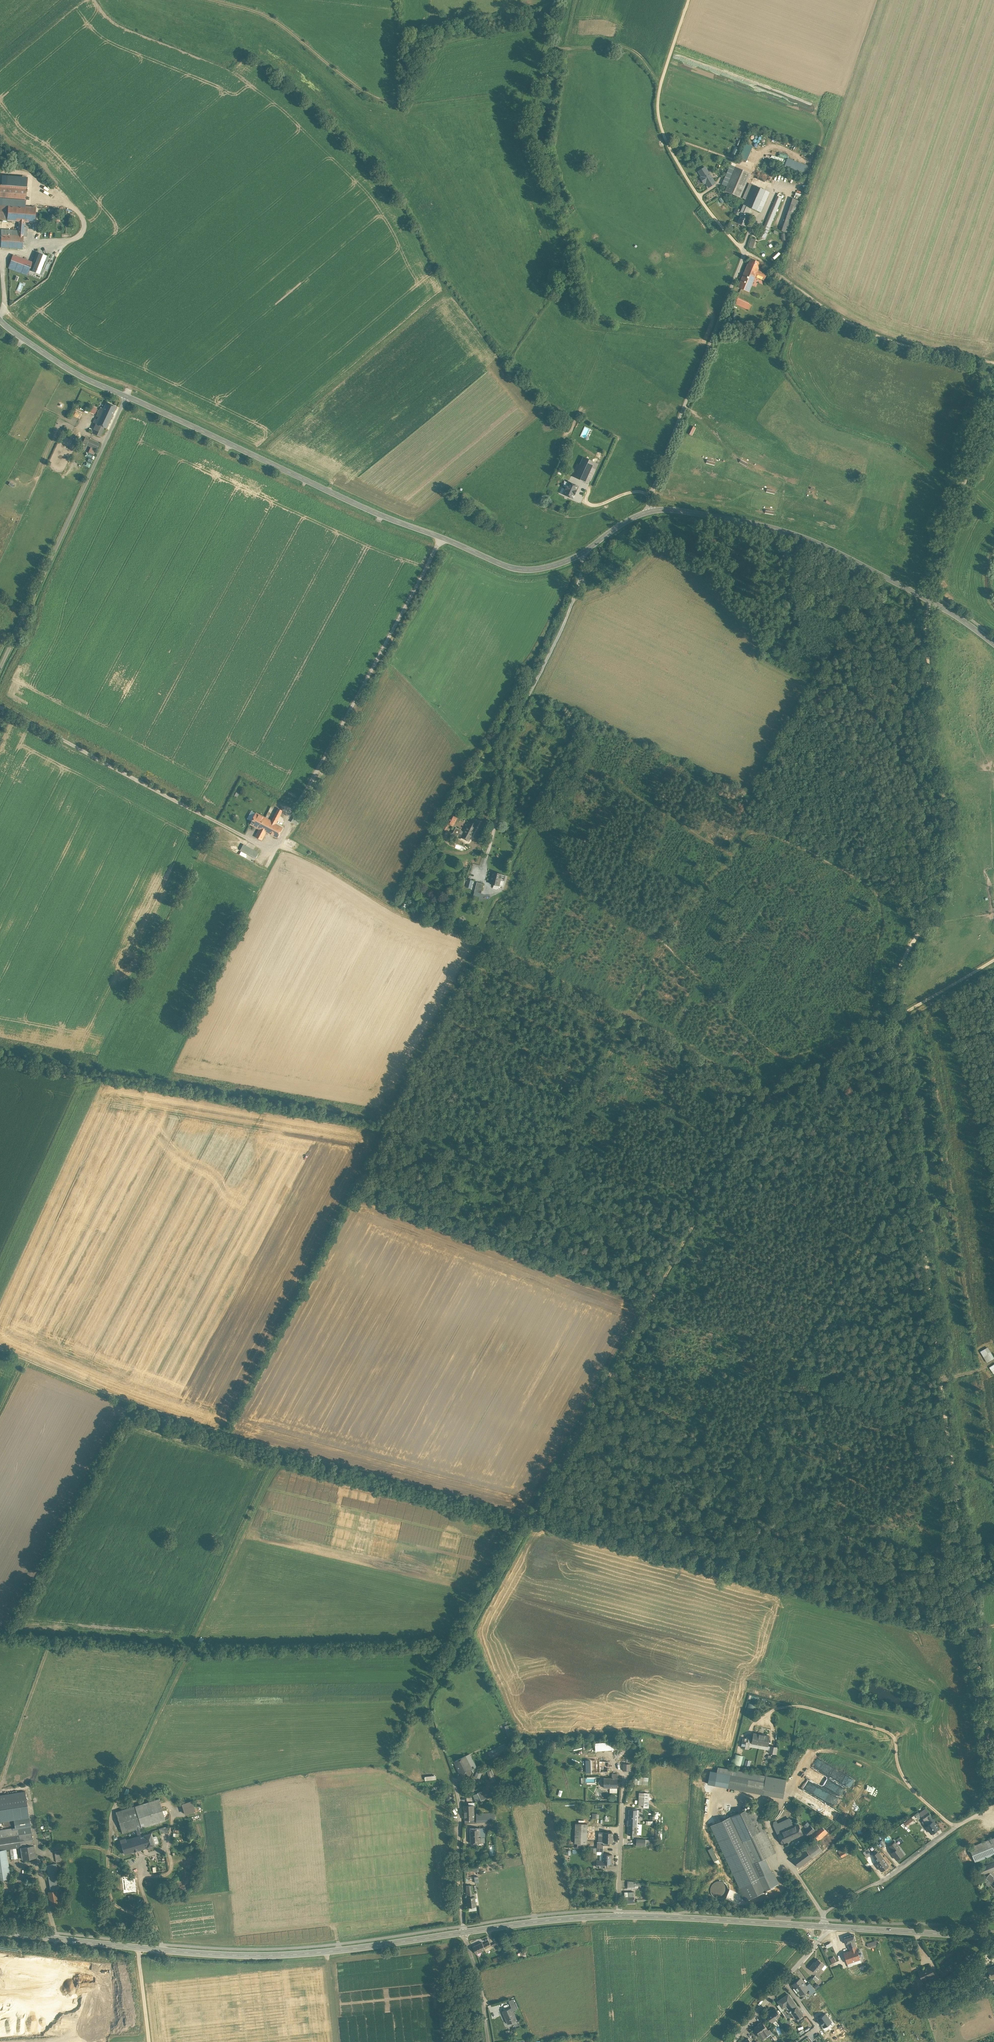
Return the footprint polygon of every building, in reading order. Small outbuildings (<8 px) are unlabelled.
[(747,143),(740,157),(748,160),(754,146),(747,143)] [(735,156),(739,148),(734,145),(730,154),(735,156)] [(804,174),(808,165),(790,158),(786,167),(804,174)] [(716,183),(705,167),(697,171),(701,176),(699,177),(704,184),(705,183),(708,188),(716,183)] [(736,167),(725,191),(740,197),(750,174),(736,167)] [(0,185),(0,199),(26,201),(27,187),(0,185)] [(769,192),(752,185),(744,202),(743,205),(748,207),(761,212),(769,192)] [(782,198),(777,196),(760,236),(765,238),(782,198)] [(748,207),(743,205),(744,202),(744,201),(740,210),(736,208),(734,213),(741,216),(742,214),(745,215),(745,214),(748,207)] [(788,211),(791,212),(797,214),(800,204),(791,201),(788,211)] [(8,205),(0,204),(0,219),(2,219),(2,222),(18,223),(18,221),(19,221),(19,222),(18,222),(18,223),(19,223),(18,231),(2,230),(1,230),(1,234),(23,236),(24,227),(24,221),(25,207),(24,206),(24,207),(8,205)] [(36,207),(25,207),(24,221),(35,222),(36,207)] [(791,212),(784,231),(790,233),(797,214),(791,212)] [(749,217),(745,215),(742,214),(741,216),(738,223),(745,226),(749,217)] [(23,236),(1,234),(1,247),(22,249),(23,247),(23,243),(23,236)] [(48,257),(37,252),(36,256),(30,270),(41,274),(48,257)] [(760,262),(750,258),(748,264),(746,267),(757,272),(758,270),(759,268),(758,268),(760,262)] [(29,268),(12,261),(9,267),(27,274),(29,268)] [(757,272),(746,267),(738,287),(749,292),(755,277),(763,280),(766,274),(758,270),(757,272)] [(749,303),(736,298),(733,303),(746,309),(749,303)] [(116,407),(106,402),(104,407),(103,407),(102,408),(103,408),(103,410),(112,415),(116,407)] [(101,407),(93,422),(97,424),(92,433),(100,437),(104,428),(106,429),(112,415),(103,410),(103,408),(102,408),(101,407)] [(683,436),(690,437),(693,420),(687,419),(683,436)] [(585,438),(590,428),(585,426),(581,436),(585,438)] [(99,444),(89,439),(87,445),(96,449),(99,444)] [(568,459),(563,457),(557,471),(562,473),(566,464),(568,459)] [(598,464),(584,457),(580,465),(577,463),(568,484),(570,485),(574,486),(574,485),(573,485),(576,478),(588,483),(590,480),(590,481),(598,464)] [(574,486),(570,485),(566,494),(574,497),(578,488),(574,486)] [(271,821),(265,818),(260,828),(266,831),(270,833),(275,823),(276,823),(283,810),(278,808),(271,821)] [(458,816),(450,812),(445,822),(450,824),(453,826),(458,816)] [(265,818),(256,813),(251,824),(260,828),(265,818)] [(301,816),(295,814),(291,822),(297,824),(301,816)] [(479,822),(471,818),(467,826),(475,830),(479,822)] [(445,822),(444,821),(440,828),(446,831),(450,824),(445,822)] [(276,823),(275,823),(270,833),(278,838),(283,827),(276,823)] [(475,830),(467,826),(464,831),(456,827),(453,833),(458,836),(460,833),(462,834),(461,837),(469,841),(475,830)] [(266,831),(260,828),(256,836),(262,839),(266,831)] [(250,848),(243,844),(240,850),(247,853),(250,848)] [(265,847),(260,856),(264,859),(269,850),(265,847)] [(269,850),(264,859),(268,861),(272,851),(269,850)] [(506,875),(493,871),(490,883),(503,886),(504,881),(506,875)] [(484,883),(477,882),(474,891),(481,893),(484,883)] [(981,1351),(987,1362),(993,1358),(993,1356),(989,1346),(981,1351)] [(753,1714),(755,1703),(747,1702),(745,1712),(753,1714)] [(769,1736),(754,1733),(752,1743),(768,1746),(769,1736)] [(613,1742),(595,1743),(596,1750),(613,1749),(613,1742)] [(504,1744),(496,1748),(499,1754),(507,1750),(504,1744)] [(496,1748),(488,1752),(491,1758),(499,1754),(496,1748)] [(743,1756),(735,1754),(733,1765),(740,1767),(743,1756)] [(465,1756),(454,1762),(460,1774),(466,1771),(472,1769),(465,1756)] [(599,1759),(586,1760),(586,1773),(599,1772),(599,1759)] [(599,1772),(600,1775),(607,1775),(607,1772),(608,1772),(608,1759),(599,1759),(599,1772)] [(765,1782),(729,1775),(727,1787),(763,1793),(765,1782)] [(635,1776),(632,1783),(648,1784),(648,1777),(635,1776)] [(612,1778),(604,1778),(604,1787),(617,1788),(617,1778),(612,1778)] [(488,1788),(478,1792),(481,1799),(492,1796),(488,1788)] [(0,1795),(0,1821),(14,1819),(29,1817),(25,1791),(0,1795)] [(647,1793),(639,1792),(638,1805),(644,1805),(644,1800),(647,1800),(647,1793)] [(159,1799),(135,1806),(141,1827),(165,1820),(159,1799)] [(192,1800),(181,1804),(185,1814),(196,1811),(192,1800)] [(474,1805),(464,1805),(465,1818),(474,1818),(475,1818),(475,1814),(474,1814),(474,1805)] [(135,1806),(116,1812),(122,1833),(136,1829),(138,1836),(139,1837),(126,1841),(125,1839),(120,1840),(125,1854),(147,1847),(143,1835),(144,1835),(141,1827),(135,1806)] [(753,1806),(729,1817),(750,1863),(761,1859),(774,1852),(753,1806)] [(638,1810),(629,1810),(628,1826),(637,1826),(638,1810)] [(492,1813),(477,1813),(477,1821),(492,1820),(492,1813)] [(939,1828),(933,1821),(934,1820),(931,1815),(925,1819),(924,1820),(927,1825),(926,1826),(932,1834),(939,1828)] [(829,1816),(820,1825),(825,1829),(833,1821),(829,1816)] [(29,1817),(14,1819),(15,1827),(30,1825),(29,1817)] [(745,1901),(764,1892),(750,1863),(729,1817),(710,1826),(745,1901)] [(907,1825),(915,1820),(913,1817),(905,1822),(907,1825)] [(587,1823),(575,1823),(575,1846),(587,1847),(587,1840),(587,1823)] [(792,1827),(778,1834),(782,1843),(802,1834),(798,1824),(792,1827)] [(0,1830),(0,1850),(6,1849),(10,1849),(16,1848),(21,1847),(34,1845),(30,1825),(15,1827),(0,1830)] [(810,1825),(804,1831),(809,1835),(815,1830),(813,1828),(810,1825)] [(815,1830),(809,1835),(814,1841),(816,1843),(828,1832),(825,1829),(820,1825),(815,1830)] [(637,1826),(628,1826),(628,1834),(629,1835),(632,1835),(633,1834),(637,1834),(637,1826)] [(485,1827),(470,1828),(471,1842),(485,1842),(485,1827)] [(144,1835),(143,1835),(147,1847),(155,1845),(151,1832),(144,1835)] [(613,1832),(604,1832),(599,1832),(598,1841),(598,1842),(604,1842),(604,1845),(609,1845),(609,1842),(612,1842),(613,1832)] [(969,1848),(975,1862),(993,1854),(993,1849),(990,1839),(969,1848)] [(814,1841),(805,1848),(807,1851),(817,1844),(816,1843),(814,1841)] [(817,1844),(807,1851),(805,1848),(792,1858),(799,1867),(822,1850),(817,1844)] [(896,1844),(891,1848),(894,1851),(891,1853),(896,1860),(904,1855),(899,1849),(900,1849),(896,1844)] [(34,1845),(21,1847),(23,1859),(36,1857),(34,1845)] [(714,1846),(709,1849),(716,1864),(721,1862),(714,1846)] [(842,1848),(841,1847),(837,1849),(842,1857),(846,1855),(842,1848)] [(0,1850),(0,1880),(11,1879),(6,1849),(0,1850)] [(872,1854),(868,1849),(863,1852),(867,1858),(872,1854)] [(882,1859),(879,1853),(874,1857),(878,1862),(876,1864),(881,1871),(889,1866),(883,1858),(882,1859)] [(612,1854),(603,1854),(603,1860),(597,1860),(596,1866),(607,1867),(607,1864),(612,1864),(612,1854)] [(761,1859),(750,1863),(764,1892),(778,1885),(772,1870),(767,1872),(761,1859)] [(986,1866),(988,1872),(993,1870),(993,1862),(986,1866)] [(56,1863),(46,1865),(51,1892),(57,1890),(61,1890),(56,1863)] [(986,1866),(979,1869),(981,1875),(988,1872),(986,1866)] [(990,1873),(985,1878),(993,1885),(993,1883),(993,1877),(990,1873)] [(134,1877),(122,1878),(123,1890),(135,1889),(134,1877)] [(51,1892),(48,1892),(50,1908),(60,1907),(57,1890),(51,1892)] [(634,1891),(628,1892),(628,1896),(624,1896),(624,1903),(635,1903),(634,1895),(634,1891)] [(467,1897),(468,1907),(476,1906),(476,1901),(477,1901),(477,1899),(475,1899),(475,1896),(475,1893),(472,1894),(473,1896),(467,1897)] [(853,1934),(844,1937),(846,1944),(847,1943),(849,1948),(856,1945),(854,1941),(855,1941),(853,1934)] [(482,1941),(473,1946),(476,1953),(485,1949),(485,1950),(488,1949),(487,1947),(491,1945),(489,1941),(483,1944),(482,1941)] [(856,1945),(849,1948),(850,1951),(844,1953),(847,1963),(860,1959),(856,1945)] [(818,1959),(813,1965),(812,1964),(809,1967),(817,1973),(822,1967),(820,1967),(823,1964),(824,1964),(818,1959)] [(930,1966),(924,1969),(928,1978),(934,1975),(930,1966)] [(928,1978),(924,1969),(918,1971),(922,1980),(928,1978)] [(800,1978),(792,1984),(801,1994),(808,1989),(800,1978)] [(810,1983),(807,1985),(811,1990),(813,1989),(814,1992),(816,1991),(810,1983)] [(802,2014),(788,1994),(778,2001),(779,2003),(781,2006),(785,2003),(790,2010),(789,2011),(789,2012),(790,2012),(792,2016),(794,2015),(797,2018),(802,2014)] [(511,2007),(502,2011),(505,2017),(514,2013),(513,2010),(516,2009),(512,1999),(509,2000),(511,2007)] [(775,2008),(766,2014),(771,2022),(772,2022),(775,2026),(778,2023),(775,2019),(780,2016),(775,2008)] [(514,2013),(505,2017),(508,2023),(517,2020),(514,2013)] [(832,2022),(826,2013),(816,2019),(822,2029),(832,2022)] [(785,2016),(781,2019),(783,2021),(786,2026),(787,2026),(790,2024),(785,2016)] [(767,2029),(762,2022),(755,2027),(762,2038),(763,2038),(765,2037),(765,2036),(766,2035),(769,2033),(770,2032),(768,2030),(767,2029)]
